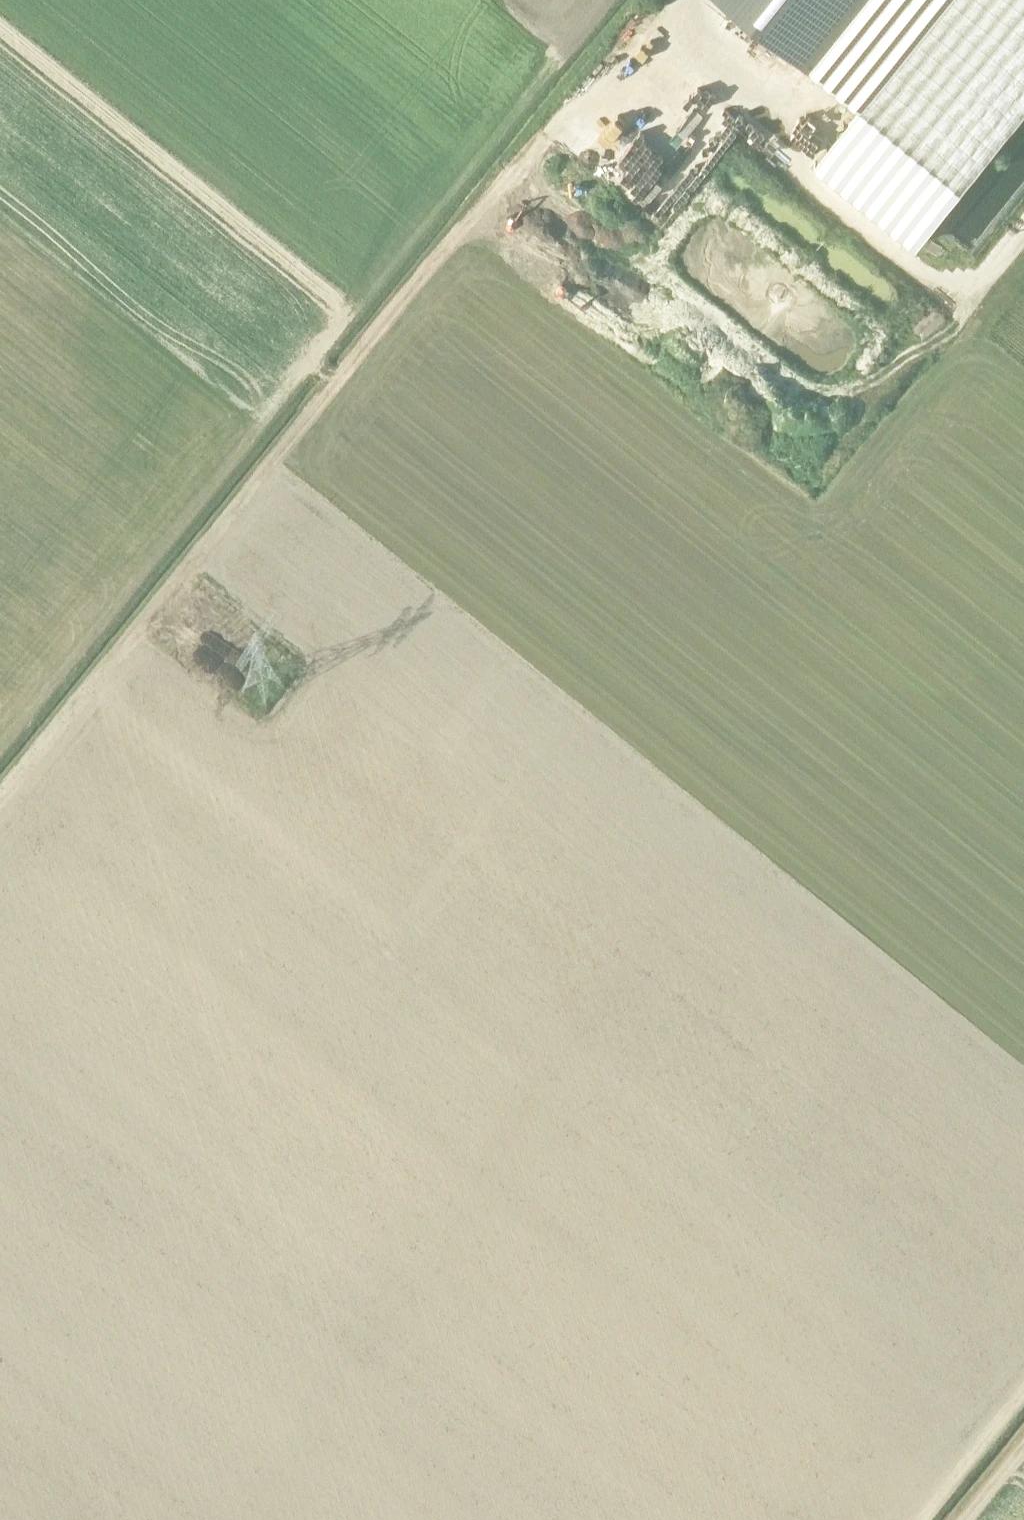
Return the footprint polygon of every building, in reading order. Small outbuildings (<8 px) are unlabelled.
[(809,68),(863,0),(724,0),(809,68)] [(809,68),(856,105),(810,162),(916,246),(1023,110),(1023,0),(863,0),(809,68)] [(718,117),(728,103),(717,95),(707,109),(718,117)]
